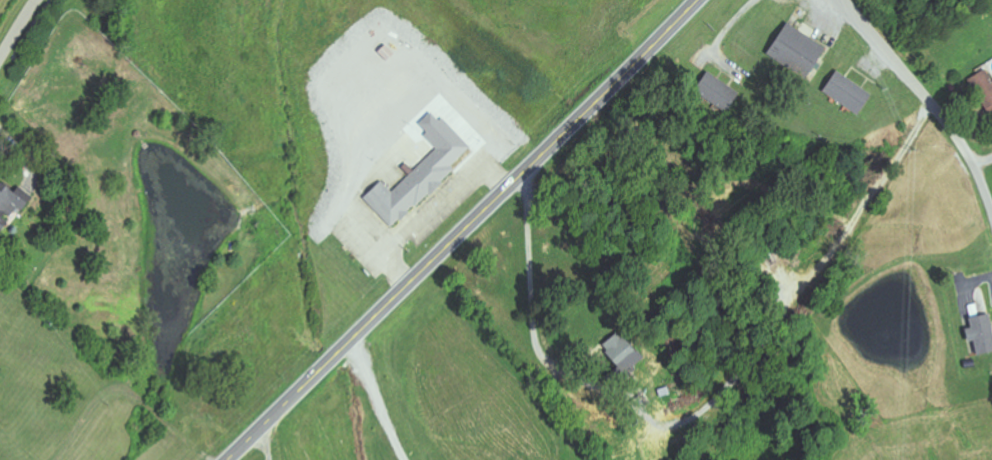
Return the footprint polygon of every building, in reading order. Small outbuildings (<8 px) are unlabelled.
[(830,50),(791,23),(770,54),(809,81),(830,50)] [(742,94),(710,71),(697,89),(729,112),(742,94)] [(862,116),(876,96),(840,71),(826,91),(862,116)] [(440,150),(395,193),(385,182),(367,199),(395,229),(476,152),(437,111),(422,125),(430,133),(427,136),(440,150)] [(3,233),(21,210),(25,213),(36,199),(22,188),(18,193),(11,188),(7,194),(0,188),(0,231),(3,233)] [(973,319),(975,329),(969,330),(972,343),(978,342),(981,357),(991,355),(991,315),(973,319)]
